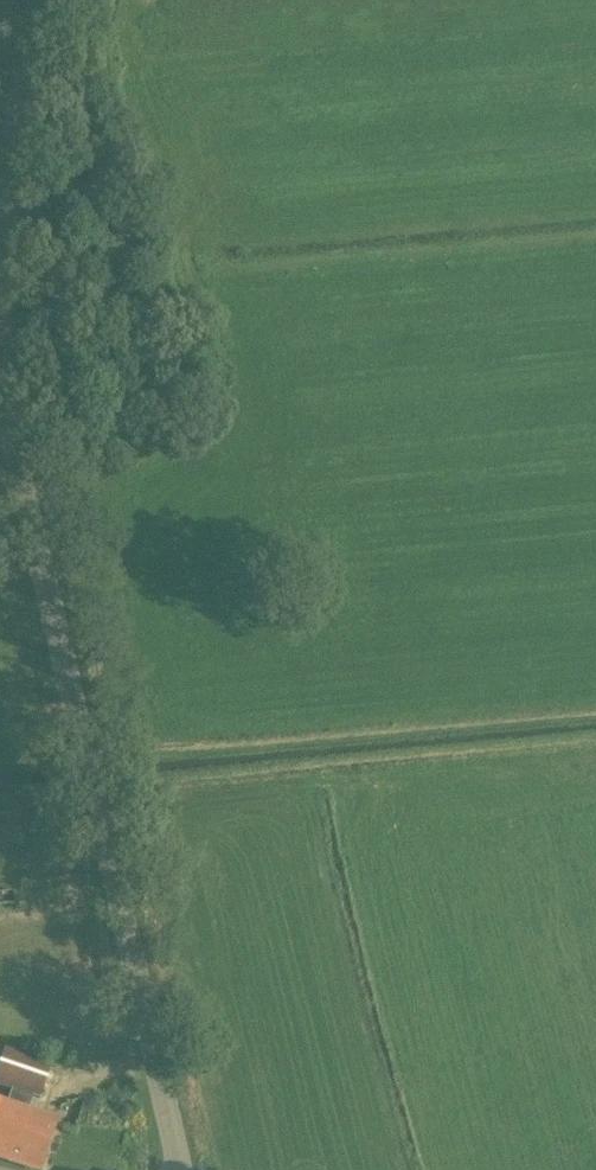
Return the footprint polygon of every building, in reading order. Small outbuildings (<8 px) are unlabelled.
[(7,1103),(0,1101),(0,1158),(38,1169),(41,1169),(57,1120),(29,1111),(33,1097),(39,1099),(52,1063),(5,1049),(0,1062),(0,1087),(11,1090),(7,1103)]
